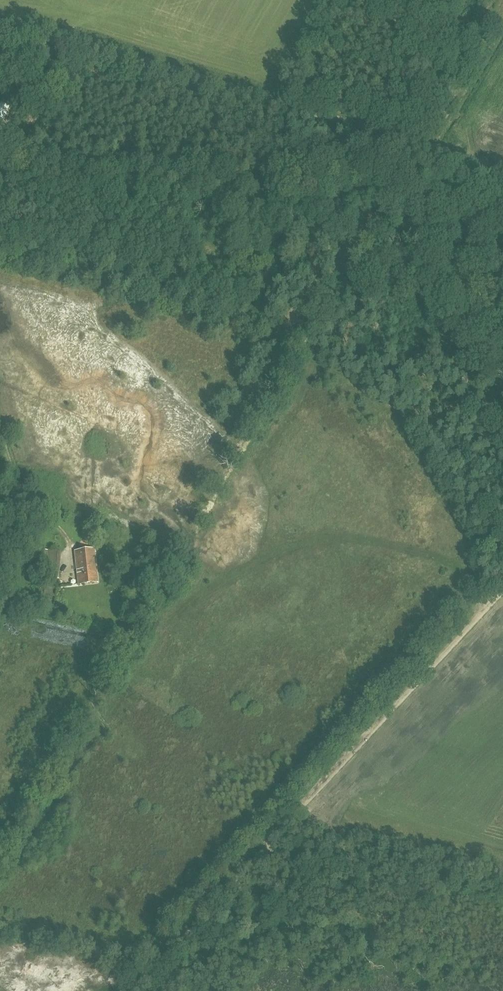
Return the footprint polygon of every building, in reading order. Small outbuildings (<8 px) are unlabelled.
[(79,584),(98,582),(94,548),(75,550),(79,584)]
